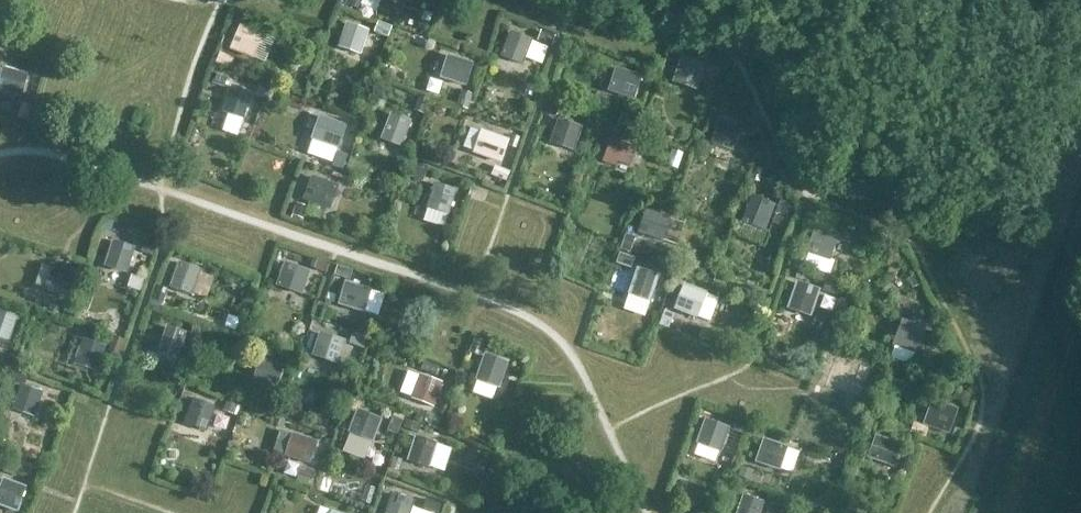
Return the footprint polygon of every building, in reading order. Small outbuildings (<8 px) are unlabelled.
[(344,4),(356,9),(360,0),(346,0),(344,4)] [(377,21),(374,31),(388,36),(392,27),(377,21)] [(346,23),(338,48),(361,56),(369,31),(346,23)] [(253,60),(264,34),(240,24),(229,51),(253,60)] [(542,30),(539,39),(553,44),(556,35),(542,30)] [(523,65),(533,41),(510,32),(500,57),(523,65)] [(700,49),(697,58),(711,63),(714,54),(700,49)] [(218,53),(214,62),(228,67),(232,58),(218,53)] [(466,88),(473,63),(447,55),(439,79),(466,88)] [(697,92),(706,65),(681,56),(672,83),(697,92)] [(0,76),(0,93),(21,98),(28,75),(2,68),(0,76)] [(634,101),(642,76),(615,68),(607,92),(634,101)] [(215,73),(211,82),(222,86),(226,77),(215,73)] [(231,86),(222,112),(244,120),(253,93),(231,86)] [(462,93),(458,106),(467,109),(472,97),(462,93)] [(419,98),(414,110),(423,114),(428,101),(419,98)] [(547,103),(543,115),(553,118),(557,107),(547,103)] [(21,105),(18,118),(27,120),(31,107),(21,105)] [(380,140),(402,148),(412,122),(390,114),(380,140)] [(624,114),(620,124),(633,128),(636,118),(624,114)] [(339,150),(347,126),(319,116),(310,140),(339,150)] [(732,151),(742,125),(720,117),(710,144),(732,151)] [(574,152),(582,128),(557,119),(549,143),(574,152)] [(604,123),(601,132),(611,135),(614,126),(604,123)] [(472,154),(500,164),(509,140),(481,130),(472,154)] [(629,168),(636,148),(610,139),(602,162),(615,167),(617,163),(629,168)] [(336,153),(332,166),(342,169),(347,157),(336,153)] [(495,166),(491,176),(505,182),(509,172),(495,166)] [(412,167),(409,176),(421,181),(425,171),(412,167)] [(330,211),(339,186),(312,176),(303,201),(330,211)] [(449,216),(457,191),(433,184),(426,209),(449,216)] [(764,238),(773,212),(751,204),(742,231),(764,238)] [(295,205),(291,216),(301,220),(305,209),(295,205)] [(662,242),(670,219),(645,210),(638,233),(662,242)] [(809,210),(806,219),(817,223),(820,214),(809,210)] [(815,227),(806,254),(830,262),(839,235),(815,227)] [(626,234),(621,248),(630,252),(635,237),(626,234)] [(127,275),(136,249),(112,241),(103,267),(127,275)] [(146,241),(142,251),(153,255),(157,245),(146,241)] [(619,253),(616,263),(630,268),(634,258),(619,253)] [(794,254),(789,267),(800,271),(805,257),(794,254)] [(313,259),(310,267),(323,272),(326,264),(313,259)] [(177,263),(169,288),(193,296),(201,271),(177,263)] [(302,296),(311,272),(284,263),(276,287),(302,296)] [(43,291),(67,299),(76,272),(52,264),(43,291)] [(337,266),(334,274),(348,278),(351,270),(337,266)] [(651,302),(660,276),(636,268),(627,294),(651,302)] [(345,281),(337,306),(364,314),(372,289),(345,281)] [(821,290),(796,282),(786,309),(811,318),(821,290)] [(825,283),(822,292),(836,296),(839,287),(825,283)] [(697,319),(707,293),(683,284),(673,310),(697,319)] [(158,288),(153,302),(161,305),(166,292),(158,288)] [(664,311),(658,324),(667,328),(673,314),(664,311)] [(0,315),(0,342),(6,344),(15,320),(0,315)] [(915,355),(925,328),(902,319),(892,346),(915,355)] [(166,326),(157,354),(178,361),(187,333),(166,326)] [(933,332),(929,341),(943,347),(947,337),(933,332)] [(338,365),(346,341),(319,333),(311,357),(338,365)] [(354,337),(351,345),(363,349),(365,341),(354,337)] [(97,373),(107,347),(81,338),(72,364),(97,373)] [(474,338),(469,352),(479,356),(484,342),(474,338)] [(114,339),(109,352),(119,356),(124,342),(114,339)] [(484,354),(474,381),(499,389),(508,363),(484,354)] [(274,393),(284,367),(260,358),(251,385),(274,393)] [(845,393),(855,367),(833,359),(823,386),(845,393)] [(423,362),(421,370),(435,375),(438,367),(423,362)] [(13,369),(9,379),(25,384),(28,375),(13,369)] [(433,408),(442,383),(419,375),(410,399),(433,408)] [(34,419),(43,392),(21,385),(12,411),(34,419)] [(958,391),(954,401),(969,406),(972,396),(958,391)] [(206,433),(216,408),(193,400),(183,424),(206,433)] [(949,435),(958,409),(932,400),(922,426),(949,435)] [(226,402),(223,411),(237,416),(240,408),(226,402)] [(374,444),(383,420),(356,410),(347,433),(374,444)] [(391,418),(386,431),(396,435),(401,421),(391,418)] [(696,446),(718,453),(727,427),(706,419),(696,446)] [(405,420),(403,427),(417,432),(420,425),(405,420)] [(735,421),(732,430),(746,435),(749,426),(735,421)] [(292,434),(285,457),(310,465),(317,442),(292,434)] [(894,469),(903,445),(875,435),(867,459),(894,469)] [(430,469),(438,444),(414,436),(406,461),(430,469)] [(780,471),(788,448),(763,439),(755,462),(780,471)] [(299,468),(297,477),(310,481),(313,473),(299,468)] [(740,468),(737,478),(748,481),(752,471),(740,468)] [(26,487),(3,478),(0,485),(0,508),(14,512),(16,512),(26,487)] [(415,502),(391,494),(385,512),(411,512),(415,502)] [(764,503),(743,495),(736,512),(761,512),(764,503)] [(425,510),(434,512),(438,512),(440,505),(428,501),(425,510)] [(764,512),(774,512),(776,507),(767,504),(764,512)]
